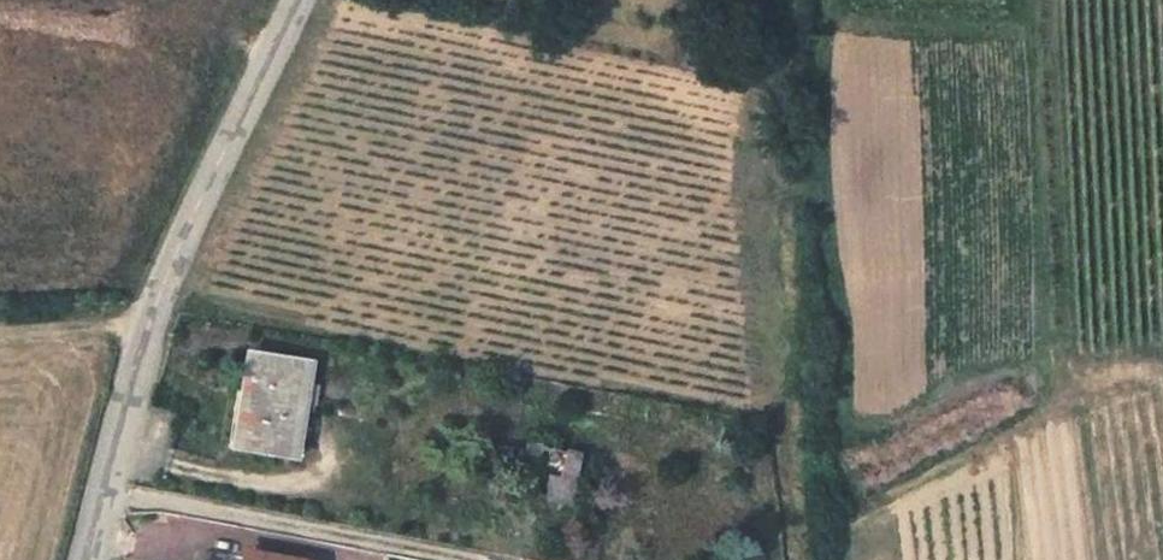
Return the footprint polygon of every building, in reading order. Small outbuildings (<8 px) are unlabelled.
[(303,334),(255,326),(250,356),(241,355),(234,392),(242,394),(239,415),(295,424),(304,375),(314,376),(317,356),(300,353),(303,334)] [(575,422),(529,412),(520,460),(565,469),(575,422)]
